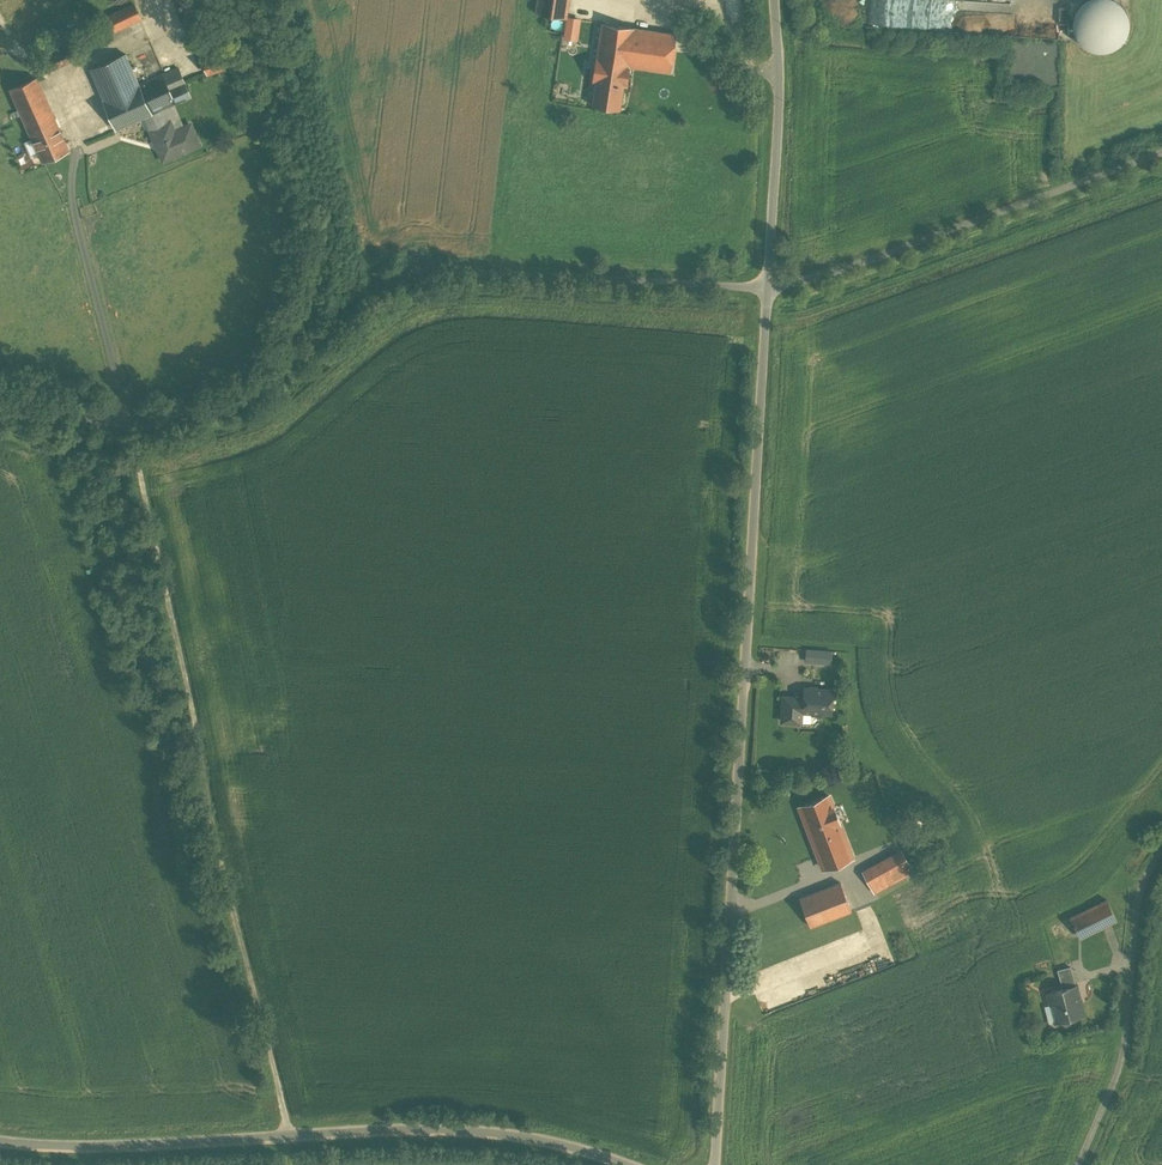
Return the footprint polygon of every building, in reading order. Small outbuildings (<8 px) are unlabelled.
[(537,13),(566,18),(569,0),(539,0),(537,13)] [(729,14),(736,13),(735,7),(730,7),(729,0),(727,0),(729,14)] [(872,25),(935,28),(935,27),(998,31),(1000,1),(977,0),(874,0),(872,25)] [(1082,1),(1077,8),(1075,16),(1075,25),(1079,33),(1082,37),(1089,42),(1096,44),(1105,44),(1109,43),(1117,38),(1123,31),(1126,23),(1126,14),(1122,6),(1118,0),(1083,0),(1082,1)] [(142,19),(134,2),(108,14),(115,31),(142,19)] [(597,60),(630,65),(670,71),(676,34),(603,23),(597,60)] [(202,56),(205,74),(225,69),(221,52),(202,56)] [(126,54),(91,69),(117,129),(143,118),(175,104),(187,98),(174,69),(139,84),(126,54)] [(627,85),(630,65),(597,60),(594,80),(597,81),(593,105),(620,109),(623,85),(627,85)] [(71,151),(37,79),(10,92),(43,164),(71,151)] [(175,104),(143,118),(161,161),(202,144),(192,120),(183,124),(175,104)] [(22,170),(34,166),(29,152),(17,156),(22,170)] [(805,660),(822,663),(824,649),(807,647),(805,660)] [(805,688),(804,697),(795,697),(793,721),(801,722),(801,711),(810,712),(812,714),(821,715),(824,712),(831,713),(832,689),(805,688)] [(793,721),(795,697),(784,696),(783,721),(793,721)] [(800,806),(813,841),(842,830),(839,822),(844,820),(842,814),(837,816),(829,795),(800,806)] [(842,830),(813,841),(823,868),(853,857),(842,830)] [(900,849),(862,870),(879,900),(917,879),(900,849)] [(800,898),(811,925),(851,910),(841,882),(800,898)] [(1106,900),(1071,918),(1081,939),(1117,922),(1106,900)] [(1058,969),(1063,988),(1076,985),(1071,966),(1058,969)] [(1056,1022),(1084,1014),(1076,985),(1063,988),(1048,992),(1056,1022)]
